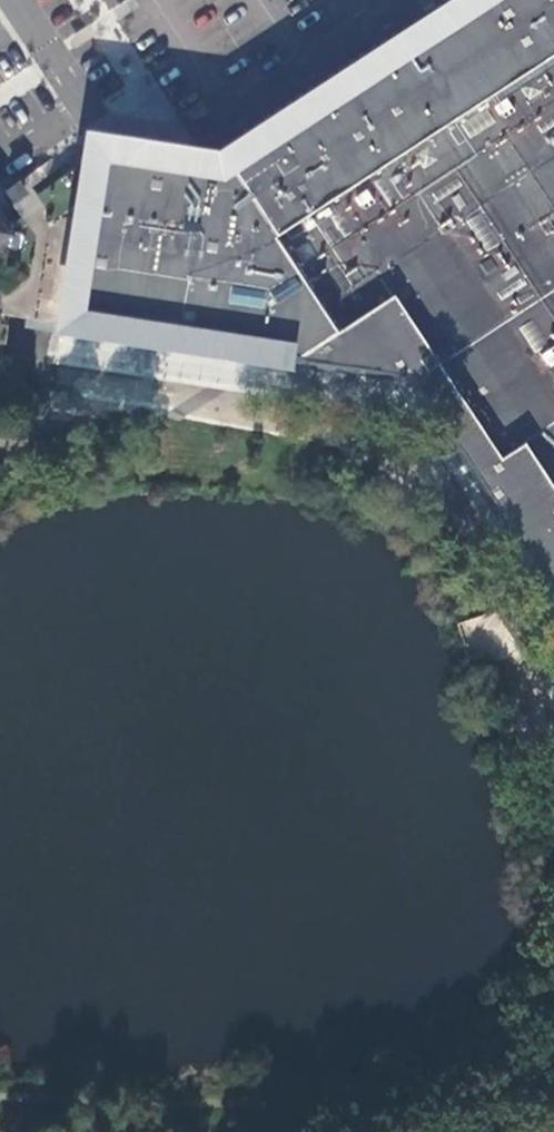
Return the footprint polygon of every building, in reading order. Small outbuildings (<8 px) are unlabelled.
[(75,248),(65,333),(353,376),(410,385),(435,424),(465,469),(499,520),(508,535),(521,555),(538,581),(553,605),(553,0),(439,0),(433,4),(416,15),(392,30),(375,42),(350,58),(291,97),(287,99),(268,112),(252,123),(233,135),(212,149),(189,164),(89,149),(87,160),(85,176),(75,248)] [(10,250),(0,257),(0,352),(4,324),(22,327),(29,328),(65,333),(75,248),(85,176),(28,217),(22,221),(0,237),(10,250)] [(10,250),(0,237),(0,236),(0,257),(10,250)]
